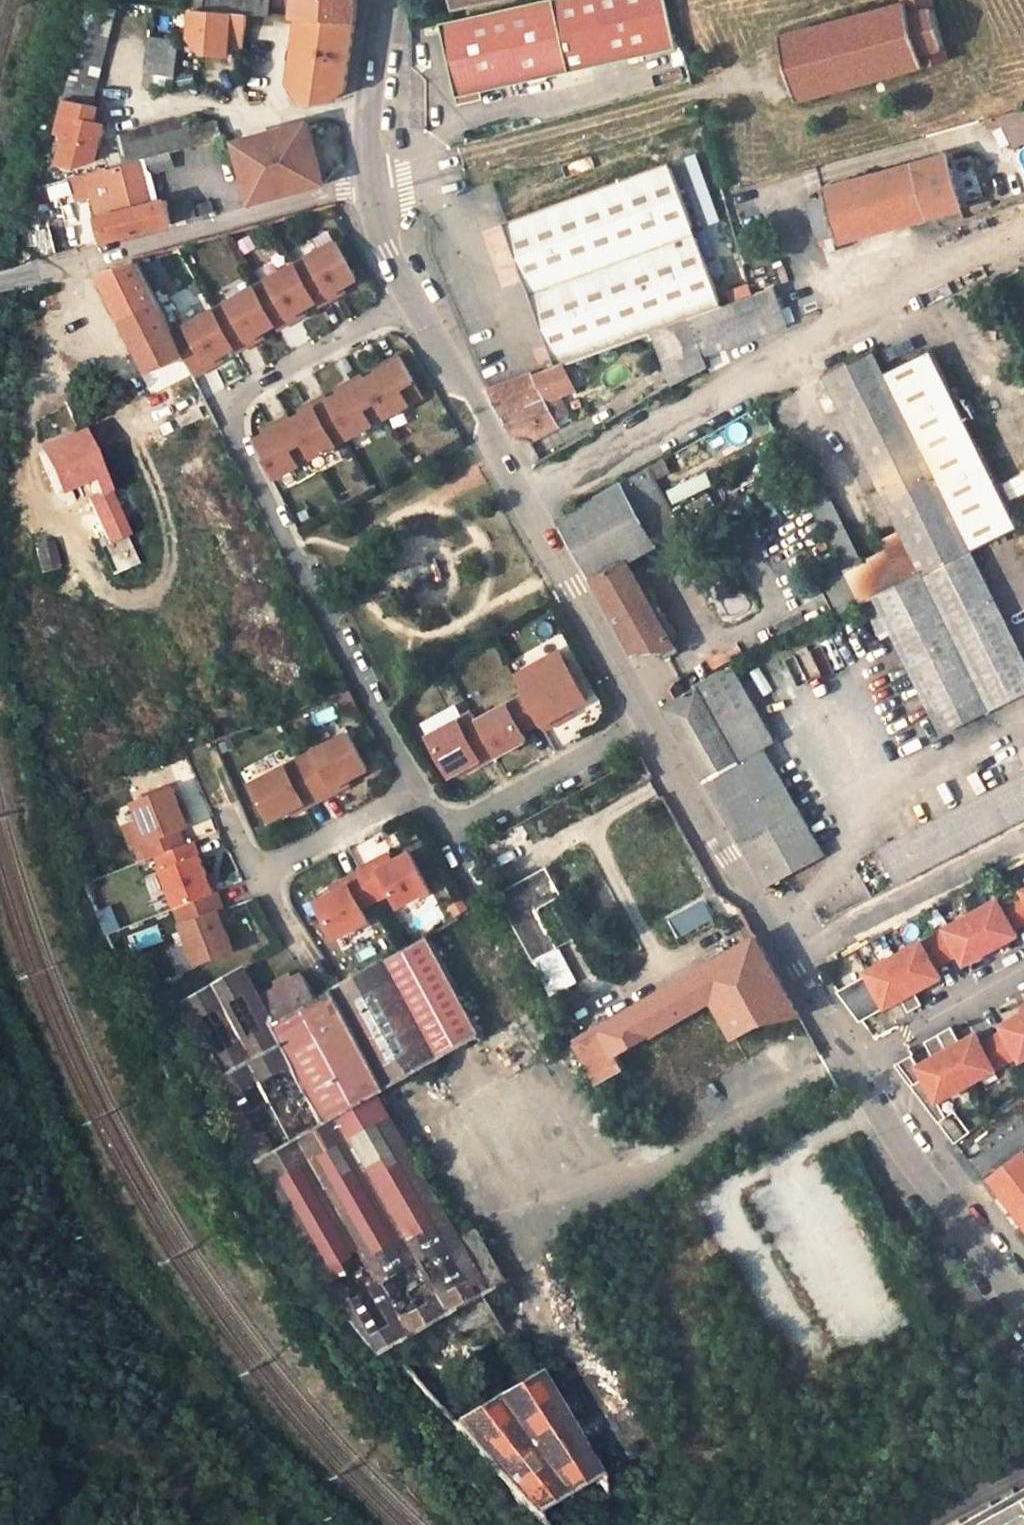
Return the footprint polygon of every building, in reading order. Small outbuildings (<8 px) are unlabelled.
[(62,96),(87,101),(113,5),(93,0),(85,0),(62,96)] [(269,14),(269,0),(204,0),(204,7),(246,11),(269,14)] [(300,16),(354,22),(356,0),(301,0),(300,16)] [(439,20),(455,95),(655,53),(644,0),(536,0),(439,20)] [(655,53),(675,48),(664,0),(644,0),(655,53)] [(947,60),(931,0),(906,0),(906,2),(780,38),(797,100),(926,66),(947,60)] [(204,7),(192,7),(190,35),(203,51),(227,53),(227,45),(228,37),(244,39),(246,11),(204,7)] [(354,22),(300,16),(294,79),(308,102),(337,97),(349,86),(350,52),(354,22)] [(144,83),(150,33),(128,32),(124,81),(144,83)] [(150,33),(144,83),(154,82),(156,33),(150,33)] [(228,37),(227,45),(243,47),(244,39),(228,37)] [(947,60),(926,66),(933,88),(916,93),(927,137),(980,123),(967,79),(961,80),(954,58),(947,60)] [(1000,117),(1016,147),(1023,146),(1023,113),(1023,111),(1000,117)] [(78,159),(142,148),(219,135),(215,121),(191,127),(189,116),(74,131),(78,159)] [(238,142),(254,201),(317,184),(322,182),(308,123),(238,142)] [(822,246),(962,209),(946,155),(807,195),(822,246)] [(104,242),(174,223),(169,205),(167,195),(150,200),(145,181),(142,168),(140,160),(107,168),(118,208),(97,214),(104,242)] [(668,164),(503,224),(559,365),(649,332),(685,319),(720,306),(668,164)] [(145,181),(157,178),(155,165),(147,166),(142,168),(145,181)] [(169,205),(174,223),(200,216),(199,213),(213,209),(210,198),(197,201),(196,198),(169,205)] [(335,243),(295,265),(316,303),(318,307),(332,299),(330,295),(343,288),(357,280),(335,243)] [(98,274),(123,323),(157,304),(137,263),(98,274)] [(295,265),(254,288),(275,325),(277,330),(291,321),(289,317),(302,311),(316,303),(295,265)] [(254,288),(213,310),(234,348),(236,352),(250,344),(248,340),(260,333),(275,325),(254,288)] [(330,295),(332,299),(345,292),(343,288),(330,295)] [(720,306),(685,319),(695,355),(781,324),(770,288),(720,306)] [(172,333),(157,304),(123,323),(149,374),(184,357),(172,333)] [(184,357),(193,376),(210,367),(207,362),(219,356),(234,348),(213,310),(172,333),(184,357)] [(289,317),(291,321),(304,315),(302,311),(289,317)] [(701,372),(695,355),(685,319),(649,332),(667,390),(701,372)] [(248,340),(250,344),(263,337),(260,333),(248,340)] [(825,372),(925,574),(971,551),(1019,527),(928,347),(881,371),(869,349),(825,372)] [(207,362),(210,367),(222,360),(219,356),(207,362)] [(365,381),(385,418),(422,397),(400,357),(385,364),(388,369),(376,375),(365,381)] [(376,375),(388,369),(385,364),(374,370),(376,375)] [(515,437),(530,442),(558,428),(551,417),(543,401),(556,394),(571,386),(559,365),(543,371),(489,391),(515,437)] [(349,438),(385,418),(365,381),(363,376),(348,385),(351,389),(339,395),(328,401),(349,438)] [(156,448),(215,419),(203,397),(180,407),(165,377),(131,393),(156,448)] [(339,395),(351,389),(348,385),(336,390),(339,395)] [(543,401),(551,417),(565,410),(556,394),(543,401)] [(312,459),(349,438),(328,401),(326,397),(312,404),(314,409),(303,415),(292,421),(312,459)] [(303,415),(314,409),(312,404),(300,411),(303,415)] [(274,480),(312,459),(292,421),(289,417),(275,425),(277,429),(268,434),(255,442),(274,480)] [(268,434),(277,429),(275,425),(266,430),(268,434)] [(138,563),(80,436),(37,455),(55,497),(87,483),(92,494),(85,497),(102,536),(95,539),(112,573),(138,563)] [(559,516),(636,655),(664,655),(666,658),(678,651),(627,563),(718,510),(706,490),(672,510),(656,482),(670,473),(663,459),(559,516)] [(670,500),(711,486),(706,472),(665,486),(670,500)] [(108,489),(125,526),(143,518),(127,481),(108,489)] [(811,502),(839,560),(857,551),(828,493),(811,502)] [(39,572),(55,568),(51,544),(34,548),(39,572)] [(840,616),(861,605),(904,584),(887,551),(823,581),(840,616)] [(989,710),(1023,694),(1023,661),(971,551),(925,574),(989,710)] [(904,584),(861,605),(864,611),(868,609),(879,632),(890,628),(941,735),(991,713),(989,710),(925,574),(904,584)] [(666,707),(766,888),(823,856),(763,748),(773,742),(734,666),(696,686),(698,691),(666,707)] [(536,722),(540,731),(556,723),(553,718),(566,711),(584,702),(566,667),(519,692),(522,697),(536,722)] [(518,732),(536,722),(522,697),(474,722),(492,756),(522,741),(518,732)] [(553,718),(556,723),(569,716),(566,711),(553,718)] [(477,764),(492,756),(474,722),(469,713),(424,736),(444,775),(462,766),(475,759),(477,764)] [(297,760),(318,800),(333,792),(331,787),(344,781),(346,785),(367,775),(345,734),(297,760)] [(464,771),(477,764),(475,759),(462,766),(464,771)] [(303,808),(318,800),(297,760),(249,785),(267,821),(287,810),(300,803),(303,808)] [(331,787),(333,792),(346,785),(344,781),(331,787)] [(140,841),(145,856),(152,853),(180,842),(174,828),(184,824),(179,812),(176,804),(169,787),(131,802),(138,819),(121,826),(129,846),(140,841)] [(290,814),(303,808),(300,803),(287,810),(290,814)] [(212,890),(189,839),(180,842),(152,853),(171,905),(212,890)] [(371,860),(355,868),(356,871),(370,897),(386,890),(393,903),(423,888),(405,850),(387,860),(374,867),(371,860)] [(374,867),(387,860),(384,853),(371,860),(374,867)] [(496,891),(530,956),(553,944),(534,907),(560,893),(546,865),(496,891)] [(370,897),(356,871),(341,879),(344,883),(330,891),(312,901),(330,934),(363,917),(357,905),(370,897)] [(327,885),(330,891),(344,883),(341,879),(327,885)] [(1022,890),(1023,891),(1011,897),(1023,921),(1023,889),(1022,890)] [(192,962),(229,949),(219,925),(214,911),(218,909),(212,890),(171,905),(192,962)] [(713,917),(730,914),(726,892),(709,895),(713,917)] [(1023,922),(1023,921),(1011,897),(999,904),(997,899),(971,914),(990,949),(1016,935),(1013,928),(1023,922)] [(219,925),(224,923),(218,909),(214,911),(219,925)] [(964,963),(990,949),(971,914),(945,929),(946,930),(934,937),(947,959),(959,953),(964,963)] [(137,945),(158,940),(155,926),(134,931),(137,945)] [(419,932),(373,958),(431,1055),(475,1031),(419,932)] [(756,936),(659,990),(677,1020),(711,1001),(733,1038),(766,1022),(800,1016),(756,936)] [(935,966),(947,959),(934,937),(922,943),(921,942),(882,964),(909,1012),(922,1004),(915,991),(941,977),(935,966)] [(562,946),(534,956),(547,994),(575,984),(562,946)] [(863,952),(854,957),(861,970),(870,965),(863,952)] [(373,958),(309,993),(261,1019),(273,1039),(318,1119),(371,1091),(431,1055),(373,958)] [(859,978),(846,963),(835,971),(848,987),(859,978)] [(218,1072),(273,1039),(261,1019),(247,994),(232,967),(220,973),(176,999),(218,1072)] [(261,1019),(309,993),(294,968),(247,994),(261,1019)] [(677,1020),(659,990),(631,1005),(648,1035),(677,1020)] [(648,1035),(631,1005),(593,1027),(606,1047),(611,1055),(648,1035)] [(1003,1025),(1006,1031),(994,1038),(1007,1062),(1019,1056),(1022,1060),(1023,1059),(1023,1014),(1003,1025)] [(1007,1062),(994,1038),(981,1044),(976,1035),(961,1043),(952,1027),(939,1034),(967,1086),(995,1070),(995,1069),(1007,1062)] [(917,1064),(938,1102),(967,1086),(939,1034),(926,1042),(933,1055),(917,1064)] [(318,1119),(273,1039),(218,1072),(212,1076),(237,1129),(254,1153),(318,1119)] [(606,1047),(582,1058),(594,1081),(622,1065),(616,1053),(611,1055),(606,1047)] [(413,1161),(371,1091),(318,1119),(254,1153),(296,1226),(413,1161)] [(1023,1219),(1023,1151),(992,1176),(1023,1219)] [(345,1298),(458,1237),(413,1161),(296,1226),(345,1298)] [(479,1225),(462,1236),(491,1286),(507,1276),(479,1225)] [(488,1288),(458,1237),(345,1298),(384,1345),(488,1288)] [(450,1420),(532,1511),(596,1474),(536,1372),(450,1420)] [(1016,1496),(1010,1489),(950,1524),(1023,1524),(1023,1491),(1016,1496)] [(867,1524),(872,1524),(875,1524),(870,1515),(864,1519),(867,1524)]
